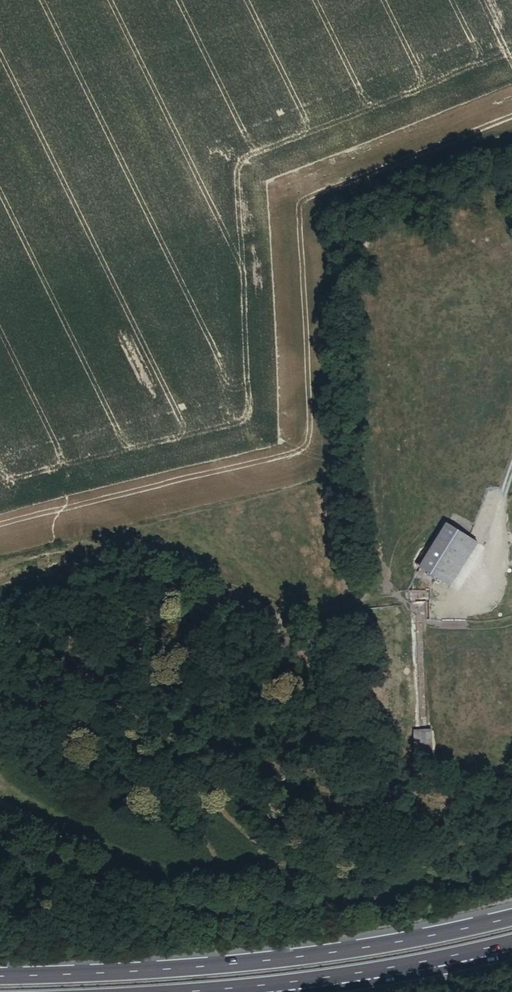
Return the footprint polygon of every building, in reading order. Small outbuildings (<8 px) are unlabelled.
[(481,546),(450,527),(425,570),(455,588),(481,546)] [(431,730),(414,731),(415,755),(431,755),(431,730)]
